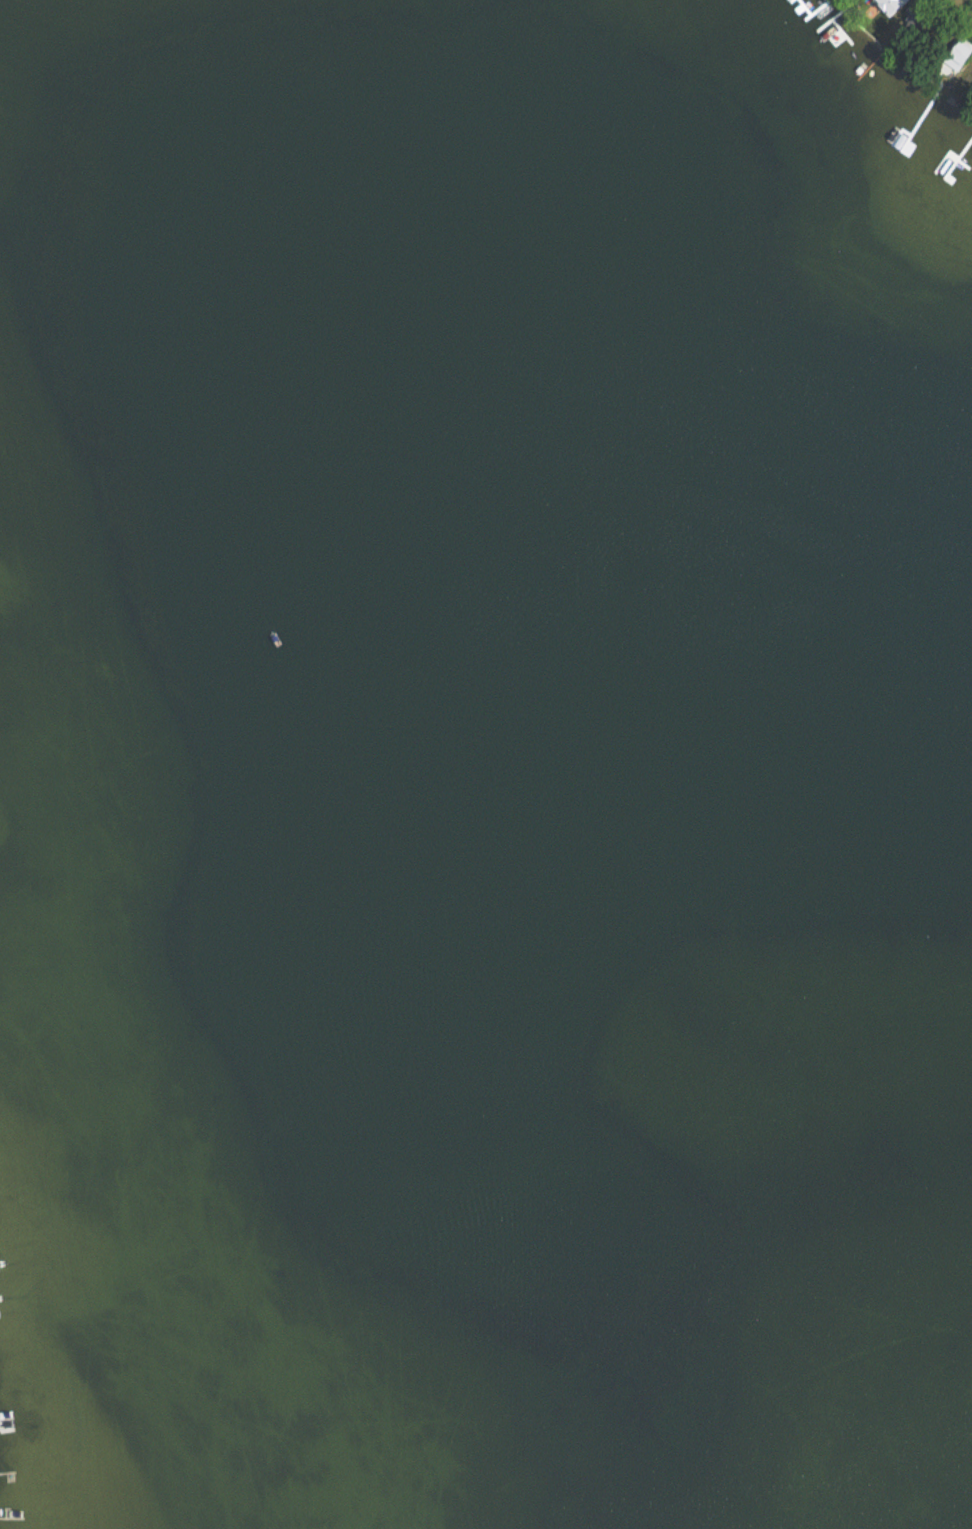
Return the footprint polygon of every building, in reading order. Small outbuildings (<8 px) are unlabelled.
[(884,18),(897,6),(891,0),(867,0),(884,18)] [(941,63),(958,69),(967,46),(950,39),(941,63)]
